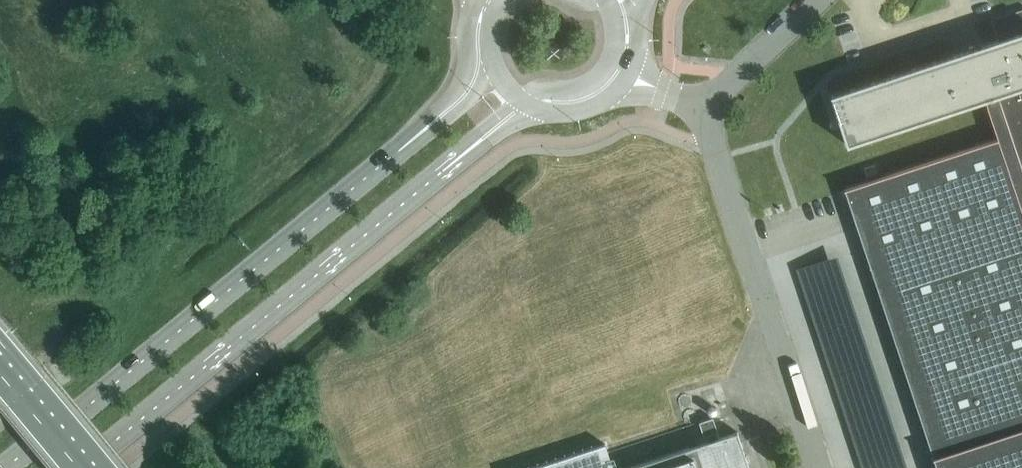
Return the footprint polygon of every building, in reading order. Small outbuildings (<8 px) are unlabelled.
[(999,39),(831,95),(847,144),(985,99),(989,112),(947,125),(956,152),(844,189),(936,467),(1021,467),(1021,118),(1019,110),(1021,109),(1021,9),(992,19),(999,39)] [(796,264),(865,467),(897,467),(907,465),(838,249),(796,264)] [(738,431),(720,437),(714,418),(713,416),(699,420),(700,423),(706,441),(626,467),(750,467),(738,431)] [(531,467),(614,467),(608,448),(606,443),(531,467)]
